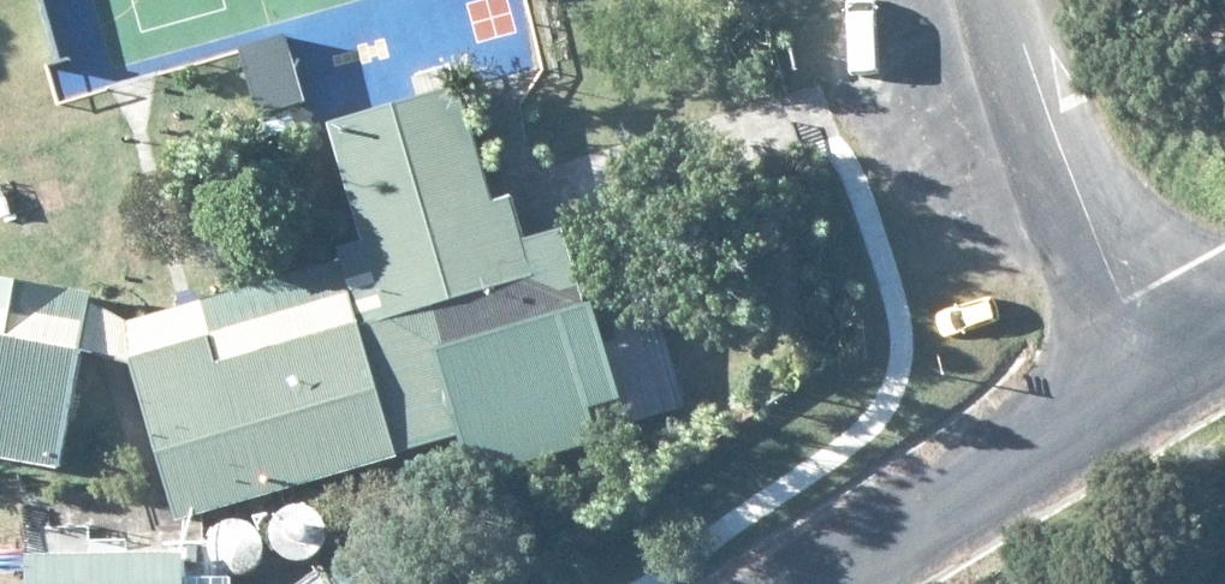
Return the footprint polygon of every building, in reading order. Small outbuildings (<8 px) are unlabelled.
[(241,63),(262,127),(307,114),(286,48),(241,63)] [(344,273),(122,332),(177,532),(466,445),(443,359),(588,318),(567,243),(523,256),(511,215),(497,220),(465,102),(334,138),(366,254),(341,261),(344,273)] [(61,483),(95,306),(0,289),(0,472),(61,483)] [(329,581),(331,583),(433,583),(399,534),(329,581)] [(186,570),(29,571),(29,583),(187,583),(186,570)]
